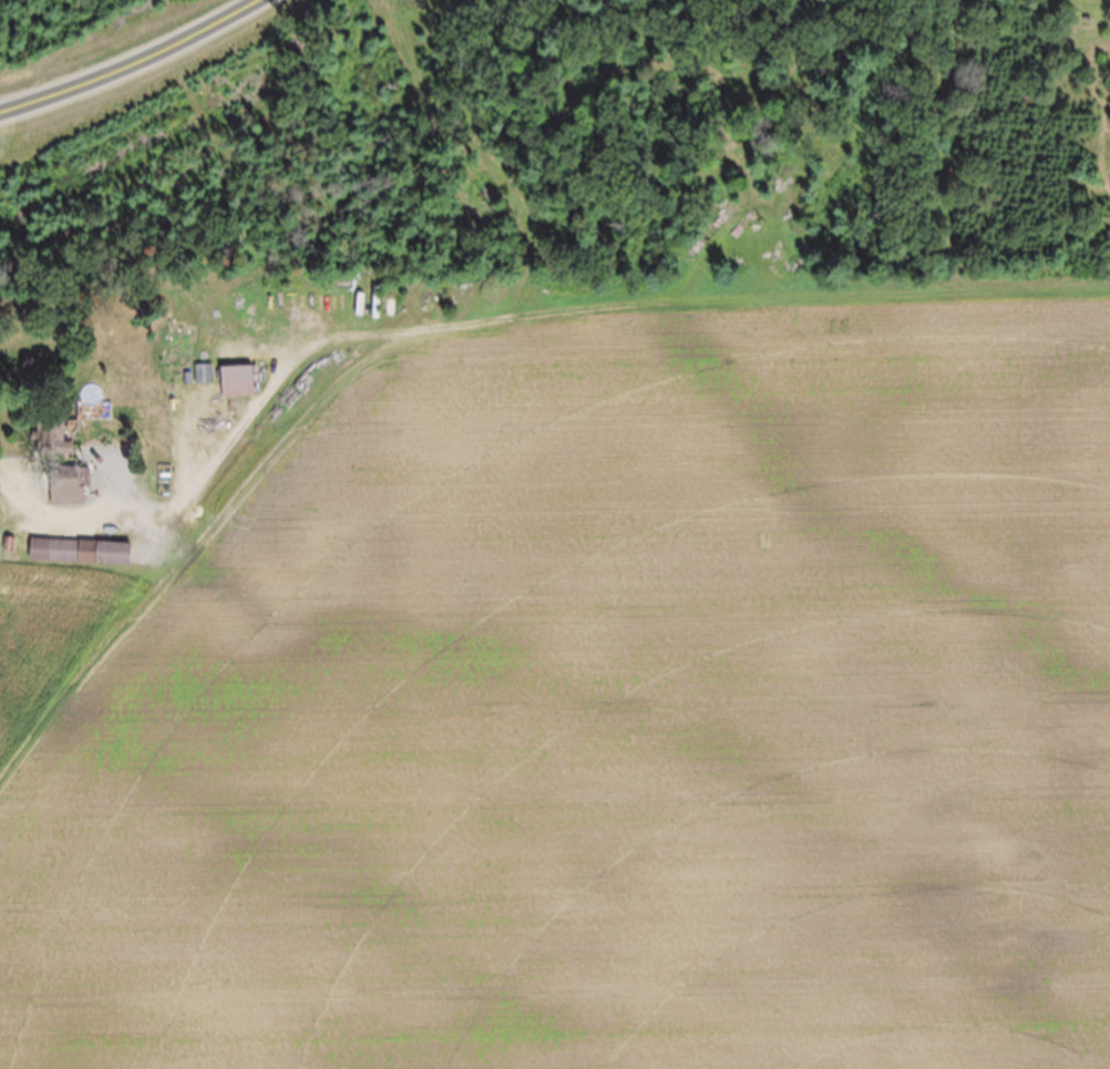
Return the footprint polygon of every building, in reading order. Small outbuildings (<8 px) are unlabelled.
[(1102,0),(1082,0),(1081,4),(1100,8),(1102,0)] [(376,331),(384,331),(384,300),(376,300),(376,331)] [(216,377),(198,377),(198,397),(216,397),(216,377)] [(256,394),(256,378),(222,378),(222,394),(256,394)] [(43,437),(43,468),(73,468),(73,437),(43,437)] [(51,518),(87,518),(87,503),(93,503),(93,480),(51,480),(51,518)] [(31,573),(133,579),(134,557),(33,551),(31,573)]
